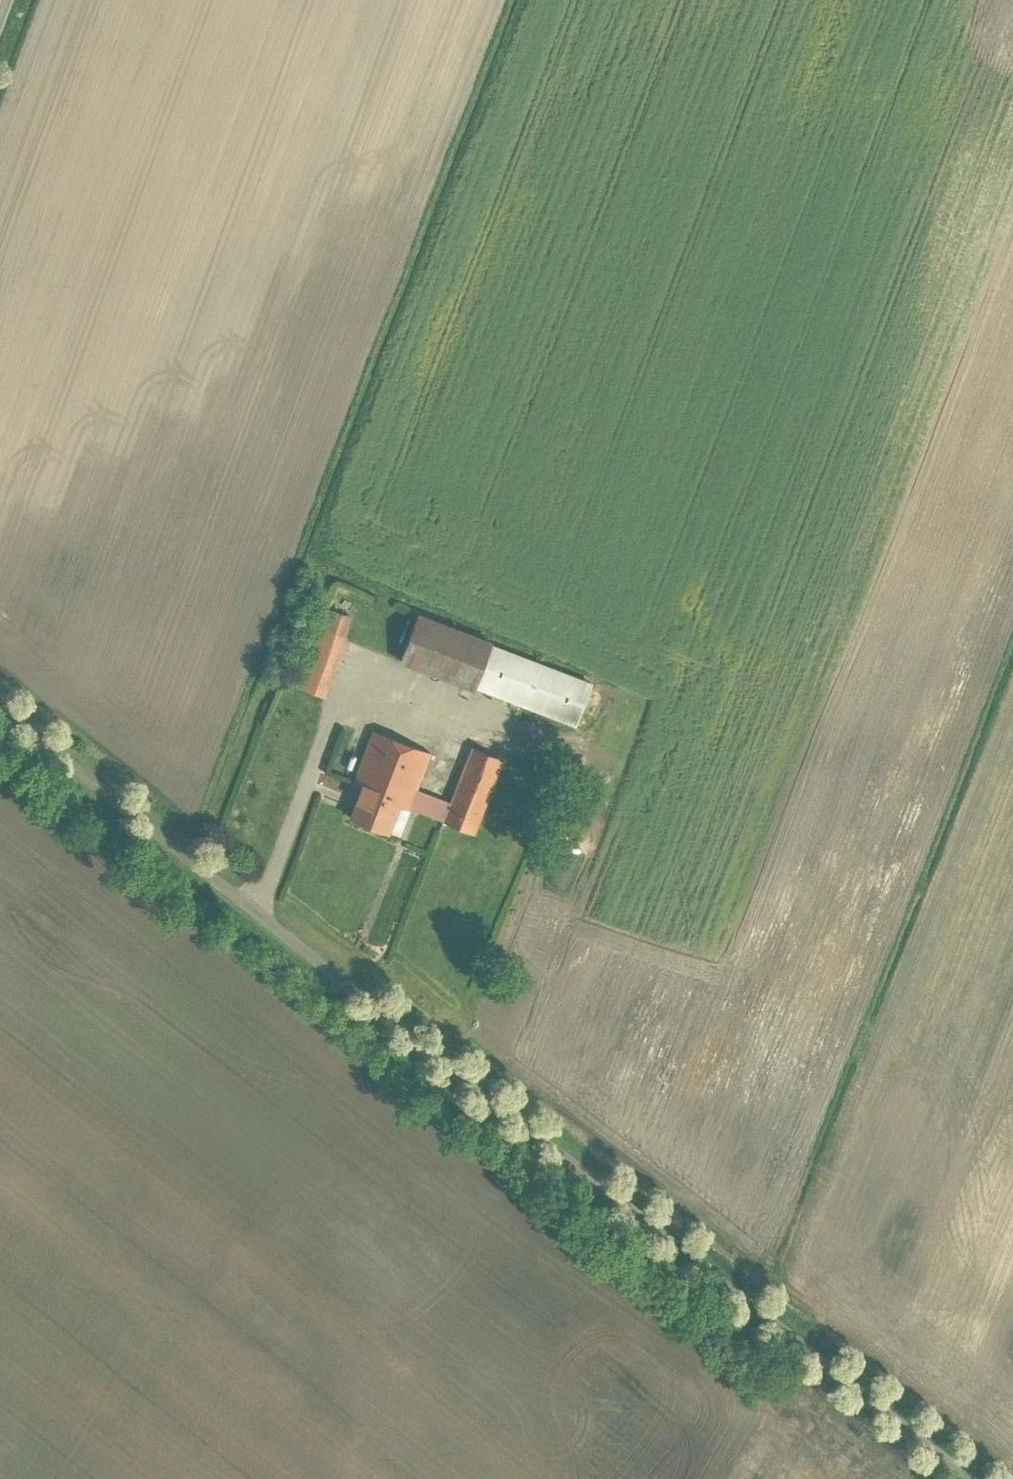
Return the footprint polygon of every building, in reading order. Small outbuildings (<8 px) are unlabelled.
[(296,685),(323,694),(352,615),(326,605),(296,685)] [(412,612),(394,660),(576,728),(594,680),(412,612)] [(373,728),(341,815),(387,832),(398,803),(476,833),(505,756),(469,743),(448,799),(415,786),(429,749),(373,728)]
